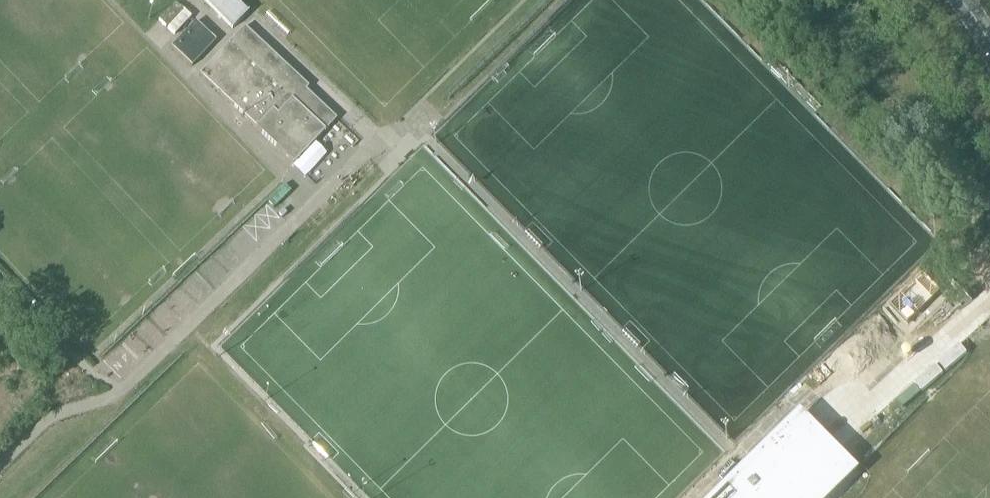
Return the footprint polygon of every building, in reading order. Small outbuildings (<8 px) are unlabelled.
[(195,21),(171,47),(192,66),(216,41),(195,21)] [(230,41),(199,73),(219,92),(256,127),(255,128),(293,164),(325,130),(336,119),(282,68),(285,65),(244,26),(230,41)] [(709,497),(827,497),(860,466),(801,407),(709,497)]
